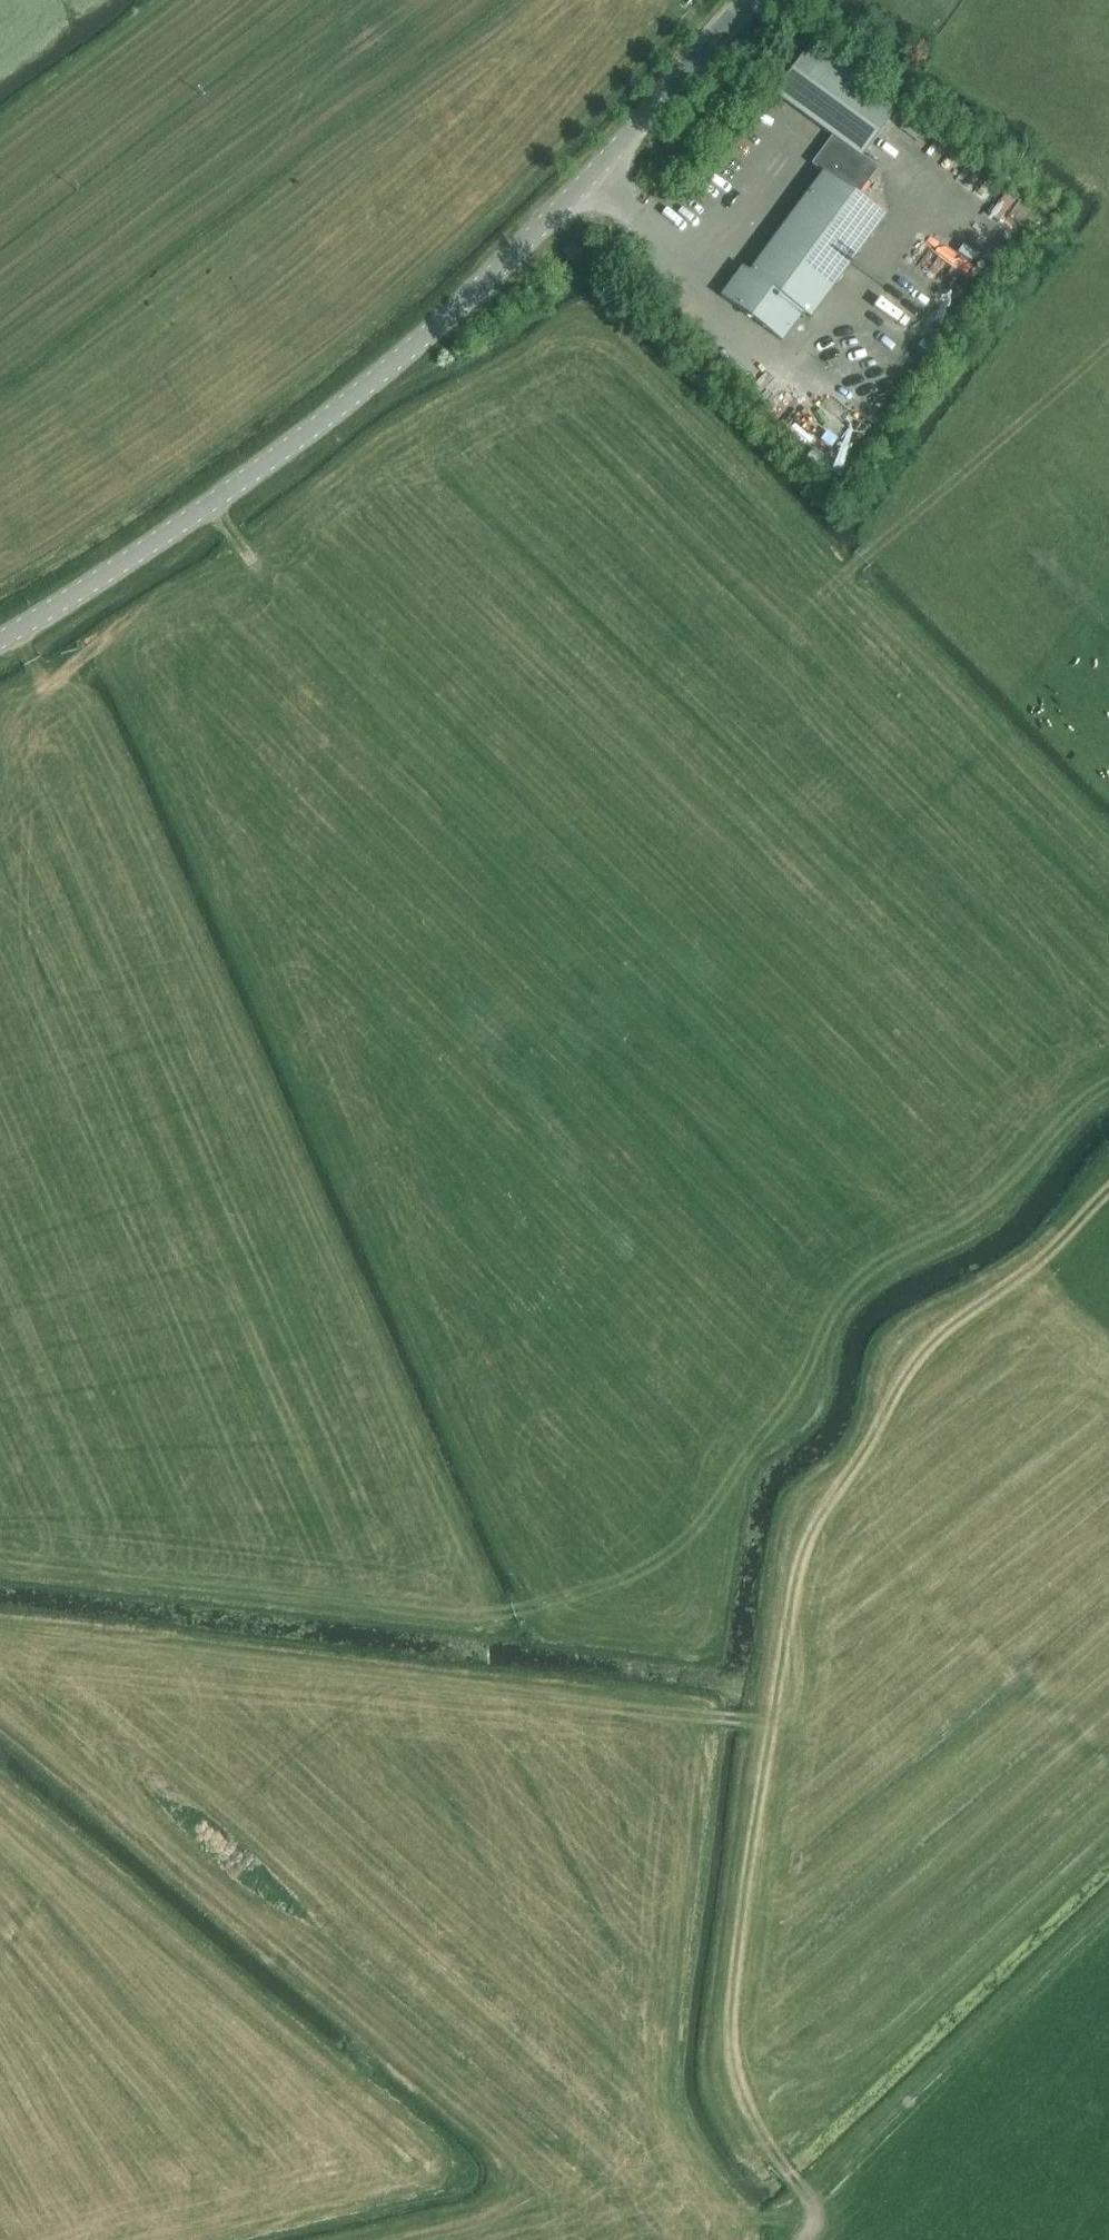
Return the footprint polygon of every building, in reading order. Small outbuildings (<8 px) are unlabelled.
[(862,156),(896,110),(809,46),(774,93),(833,136),(812,164),(823,172),(750,272),(742,266),(720,296),(781,341),(802,312),(810,318),(884,216),(857,196),(878,167),(862,156)] [(823,472),(831,462),(813,448),(805,459),(823,472)]
